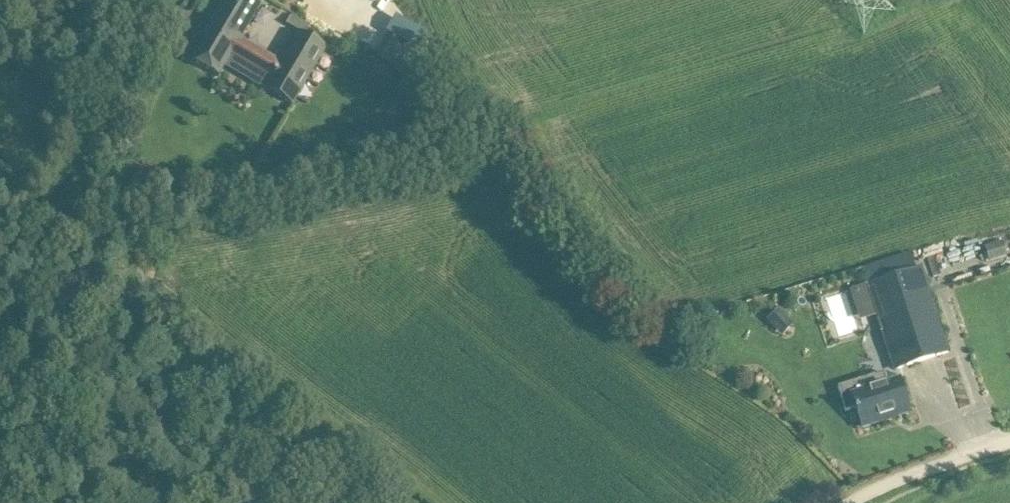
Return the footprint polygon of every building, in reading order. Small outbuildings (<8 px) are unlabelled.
[(207,31),(209,32),(192,61),(218,76),(230,56),(266,78),(261,87),(292,105),(326,48),(300,32),(293,45),(298,48),(283,72),(279,70),(283,64),(240,39),(263,0),(225,0),(207,31)] [(387,34),(375,54),(396,67),(408,46),(387,34)] [(1001,241),(984,246),(988,261),(1005,256),(1001,241)] [(921,269),(916,271),(909,252),(864,266),(870,285),(852,291),(861,320),(876,314),(894,370),(948,353),(921,269)] [(766,322),(780,337),(793,325),(779,309),(766,322)] [(695,326),(692,344),(705,346),(707,328),(695,326)] [(899,381),(880,387),(866,392),(862,379),(837,388),(845,412),(854,409),(855,412),(857,411),(862,428),(886,420),(884,416),(907,408),(899,381)]
